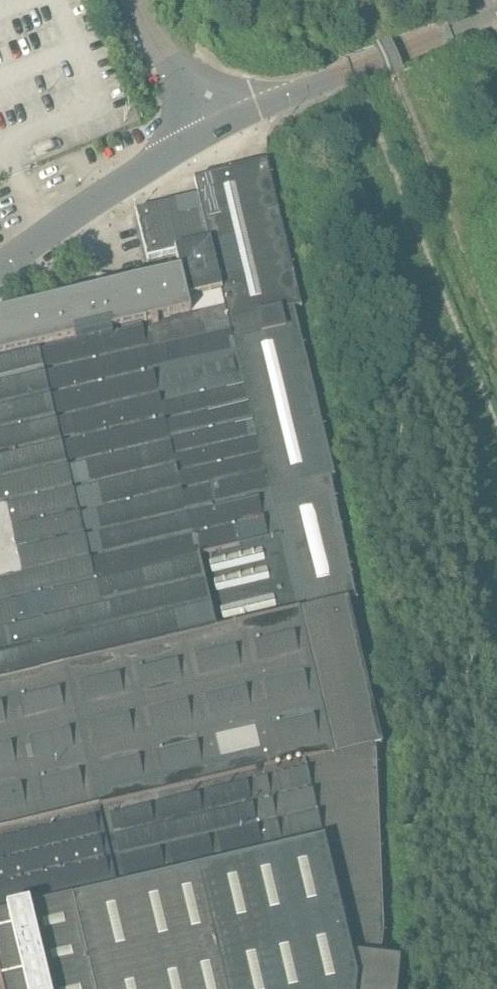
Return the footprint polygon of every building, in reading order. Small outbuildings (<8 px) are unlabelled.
[(384,747),(350,604),(357,602),(332,479),(335,478),(295,309),(302,307),(268,164),(195,182),(198,198),(136,213),(153,282),(107,293),(107,287),(90,286),(74,294),(77,300),(0,318),(0,988),(399,988),(402,962),(381,960),(377,749),(384,747)]
